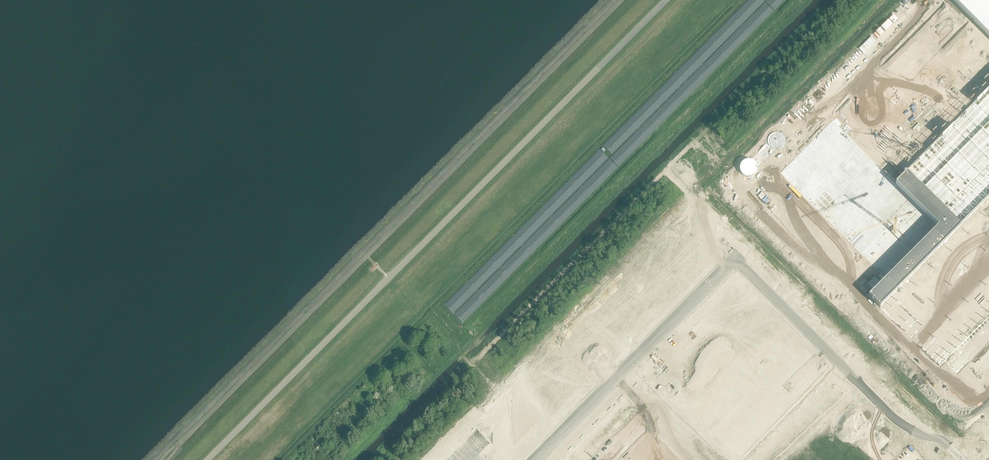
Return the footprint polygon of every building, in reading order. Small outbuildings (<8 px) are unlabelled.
[(894,176),(979,261),(988,251),(988,76),(971,94),(974,96),(966,104),(960,98),(948,109),(955,115),(952,118),(950,116),(930,135),(933,138),(930,140),(927,138),(906,160),(908,162),(894,176)] [(614,459),(683,459),(649,425),(614,459)]
